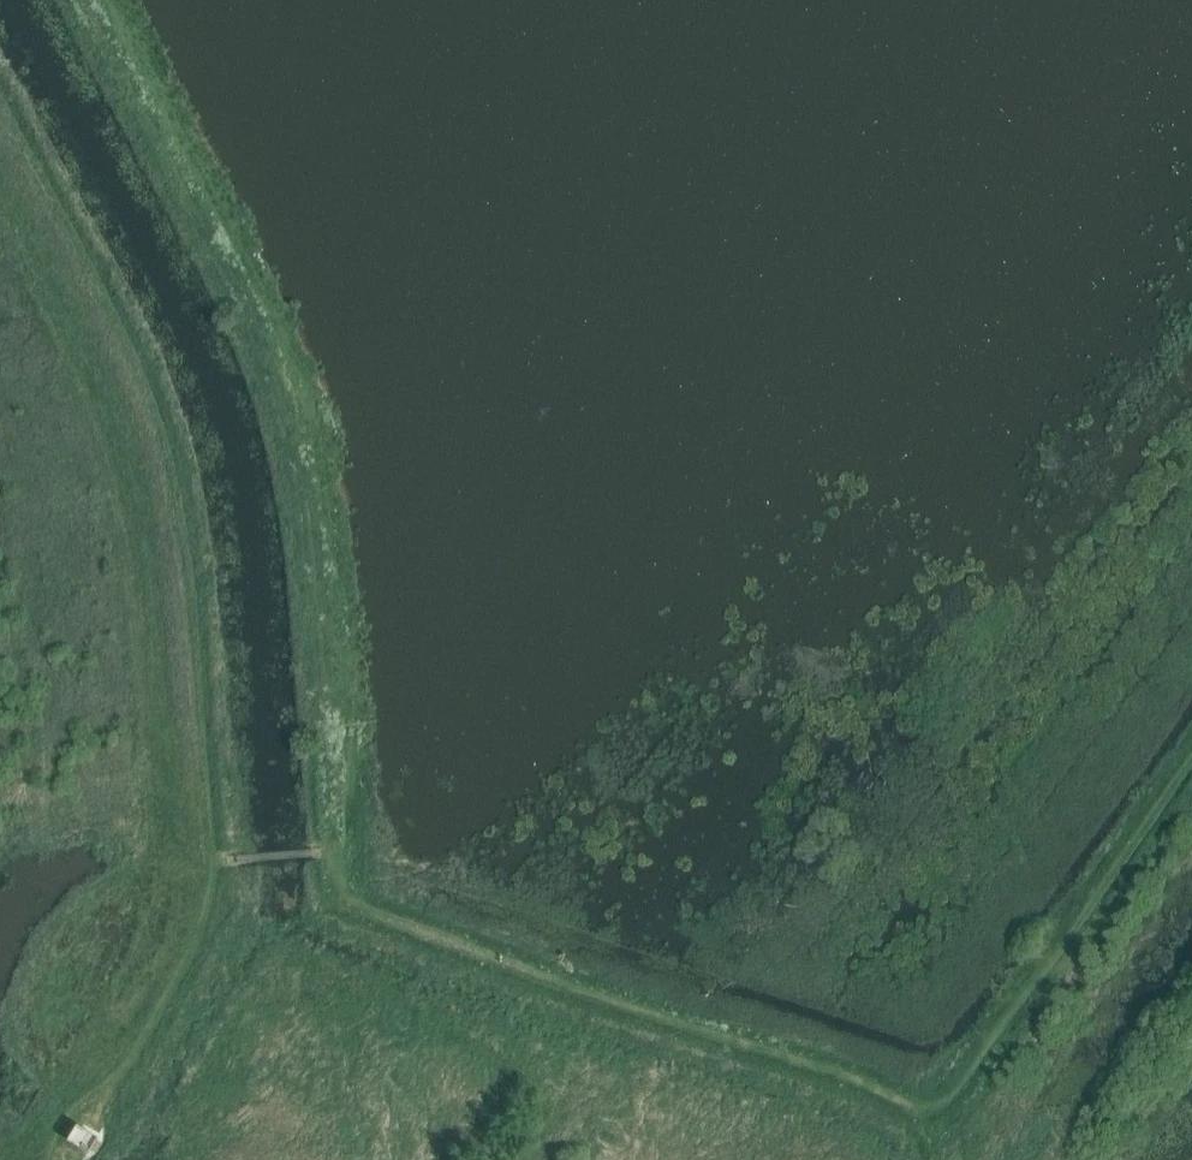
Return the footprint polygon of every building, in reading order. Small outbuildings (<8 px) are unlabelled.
[(76,1128),(70,1139),(89,1150),(96,1139),(76,1128)]
